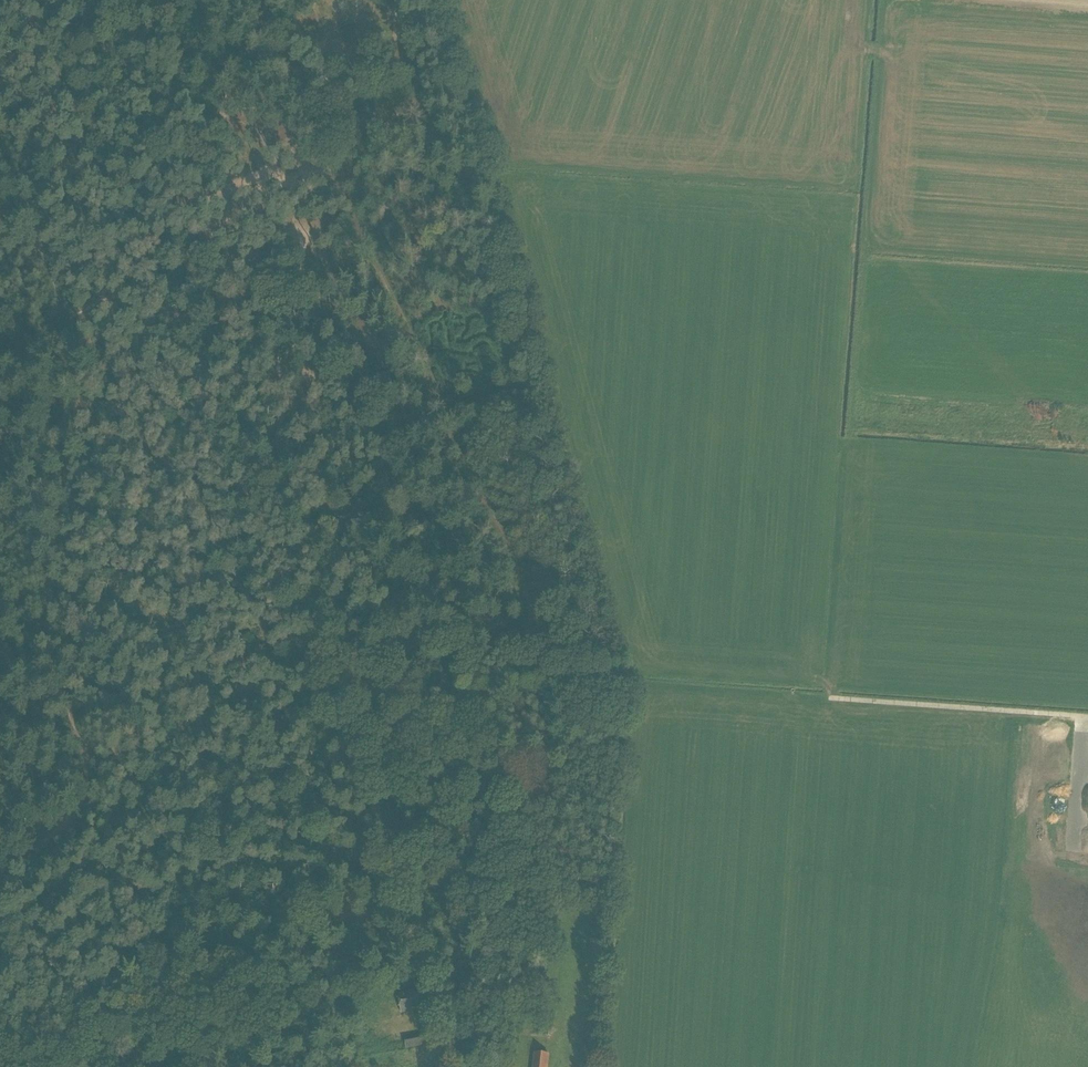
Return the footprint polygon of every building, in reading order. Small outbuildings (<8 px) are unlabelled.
[(354,101),(352,107),(358,110),(361,105),(354,101)] [(316,184),(313,189),(318,193),(322,187),(316,184)] [(398,994),(402,1013),(428,1009),(425,989),(398,994)] [(534,1053),(532,1066),(548,1066),(549,1055),(534,1053)]
